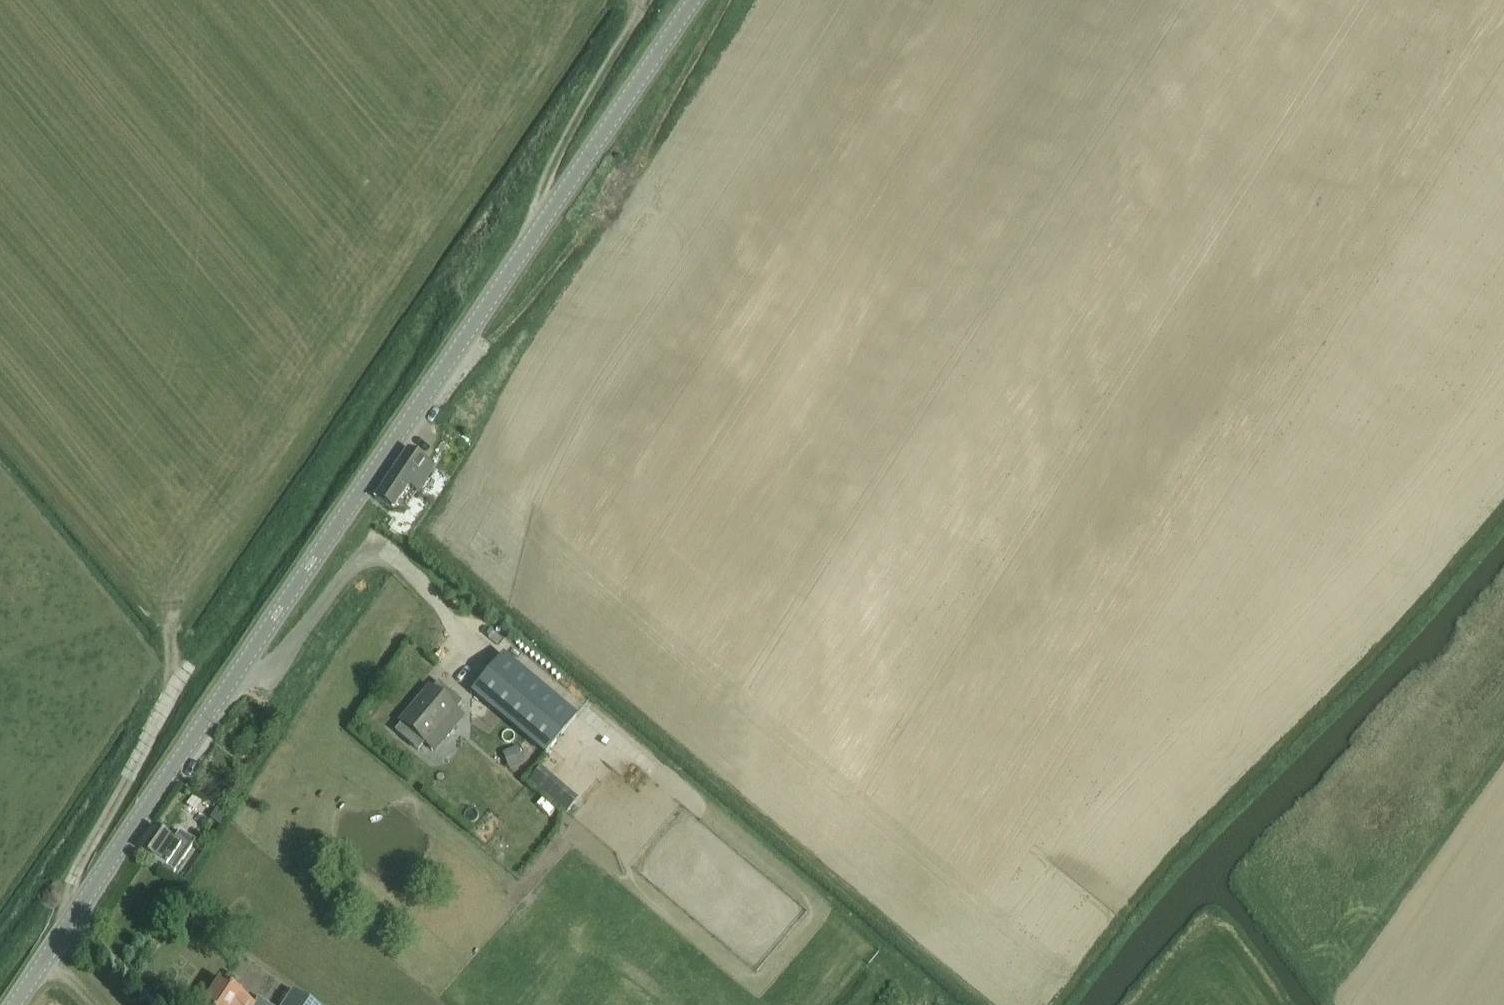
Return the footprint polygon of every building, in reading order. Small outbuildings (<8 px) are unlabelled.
[(417,493),(434,468),(407,449),(374,499),(392,511),(408,487),(417,493)] [(545,755),(576,717),(502,655),(471,692),(545,755)] [(428,687),(399,722),(402,724),(395,731),(418,750),(424,743),(426,745),(437,732),(444,739),(457,724),(449,717),(462,703),(438,682),(431,690),(428,687)] [(602,778),(616,760),(610,755),(596,773),(602,778)] [(172,842),(153,828),(138,849),(173,873),(194,842),(179,832),(172,842)] [(219,982),(203,1004),(253,1004),(219,982)] [(292,992),(283,1004),(312,1004),(292,992)]
